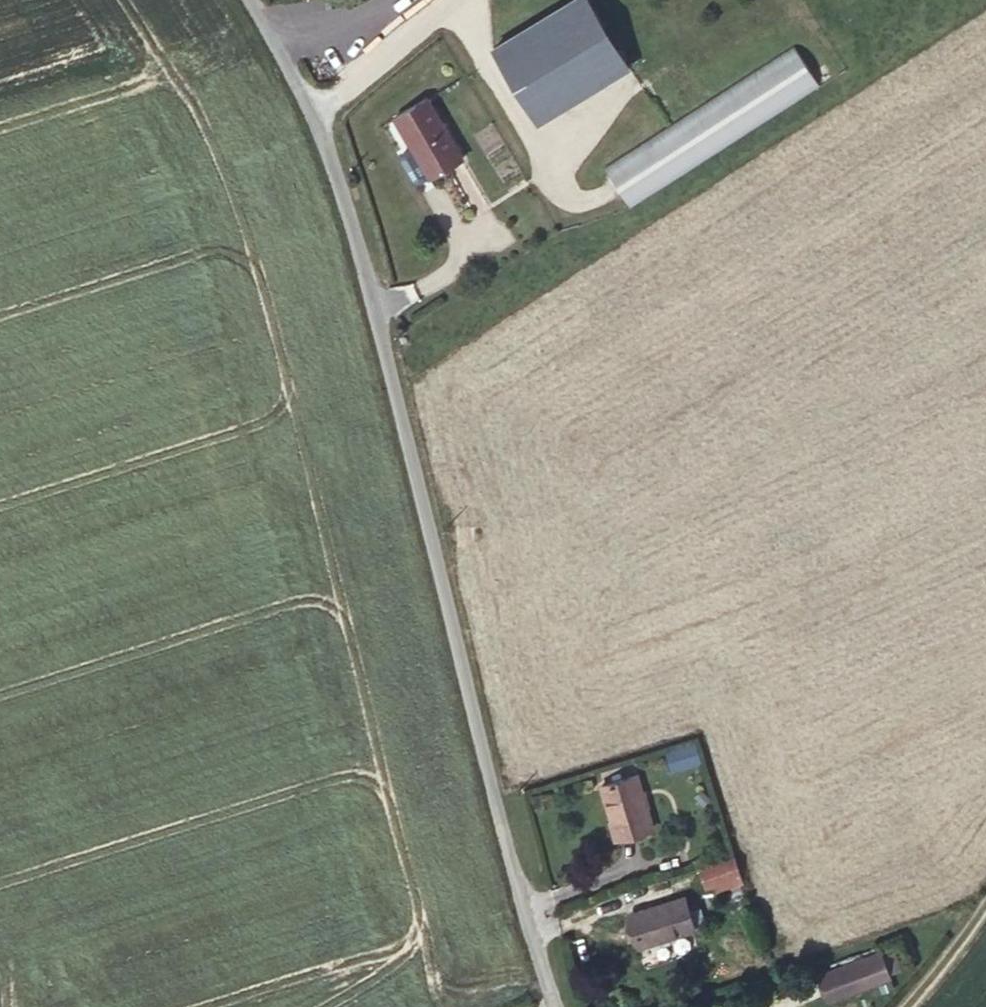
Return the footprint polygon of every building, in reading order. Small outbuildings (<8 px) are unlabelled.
[(485,40),(532,111),(621,53),(585,0),(545,0),(485,40)] [(793,39),(605,162),(631,201),(819,78),(793,39)] [(457,150),(421,93),(392,112),(428,169),(457,150)] [(666,749),(673,773),(704,764),(698,740),(666,749)] [(653,815),(639,761),(605,770),(619,823),(653,815)] [(741,859),(703,864),(707,893),(745,889),(741,859)] [(695,919),(684,886),(630,903),(639,935),(695,919)] [(813,964),(821,988),(881,966),(873,943),(813,964)] [(881,966),(821,988),(822,991),(882,971),(881,966)]
